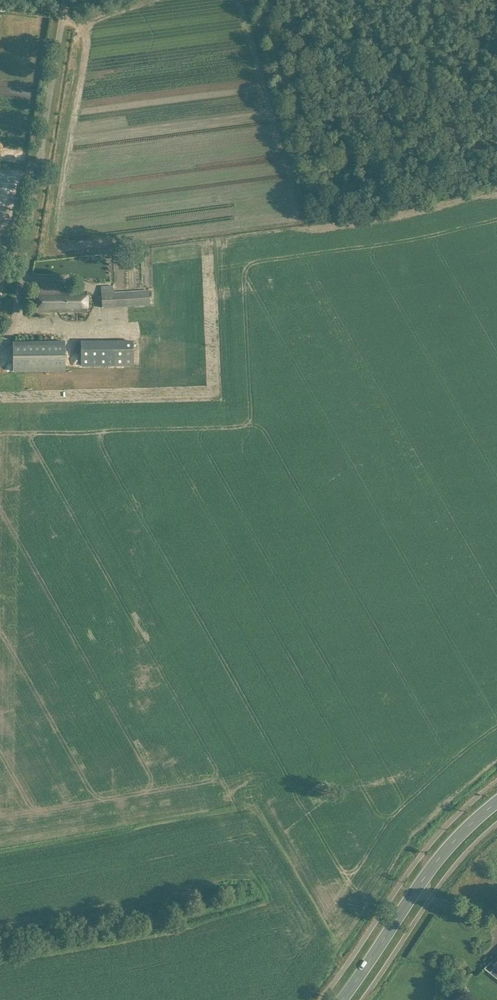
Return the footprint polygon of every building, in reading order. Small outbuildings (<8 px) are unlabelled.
[(62,284),(46,283),(40,283),(40,288),(37,288),(36,312),(87,313),(87,303),(87,292),(66,292),(66,288),(62,288),(62,284)] [(101,287),(103,308),(149,304),(148,290),(113,293),(113,286),(101,287)] [(13,343),(13,371),(23,371),(65,371),(65,362),(65,343),(65,341),(13,341),(13,343)] [(133,341),(81,342),(81,366),(133,366),(133,341)]
